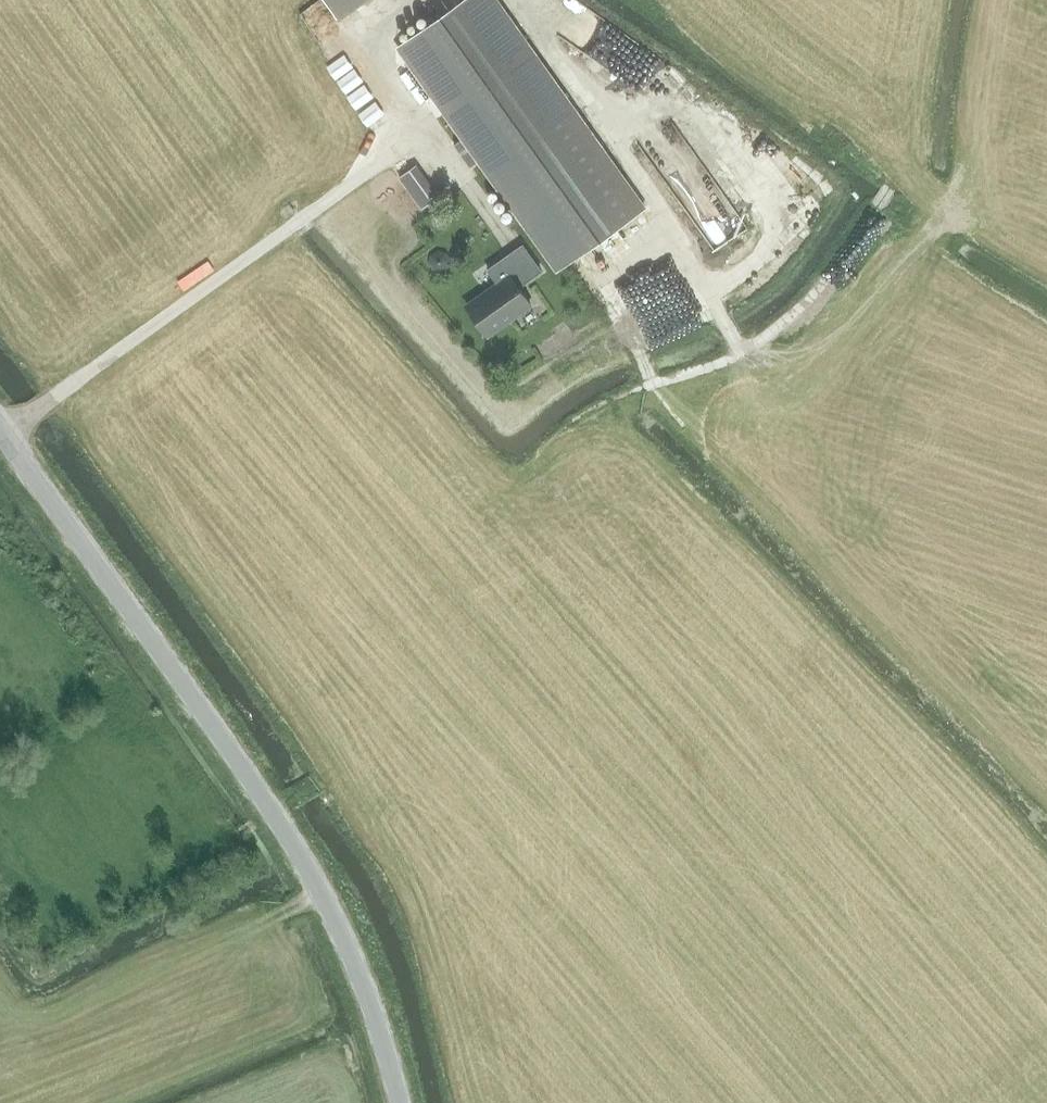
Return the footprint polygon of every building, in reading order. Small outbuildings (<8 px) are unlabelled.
[(339,21),(368,0),(324,0),(339,21)] [(481,160),(559,270),(644,210),(493,0),(463,0),(399,45),(464,137),(453,145),(470,168),(481,160)] [(416,164),(399,176),(422,209),(439,196),(416,164)] [(430,255),(428,264),(434,271),(442,272),(450,267),(451,258),(446,251),(437,250),(430,255)] [(530,304),(510,275),(466,306),(487,335),(530,304)]
